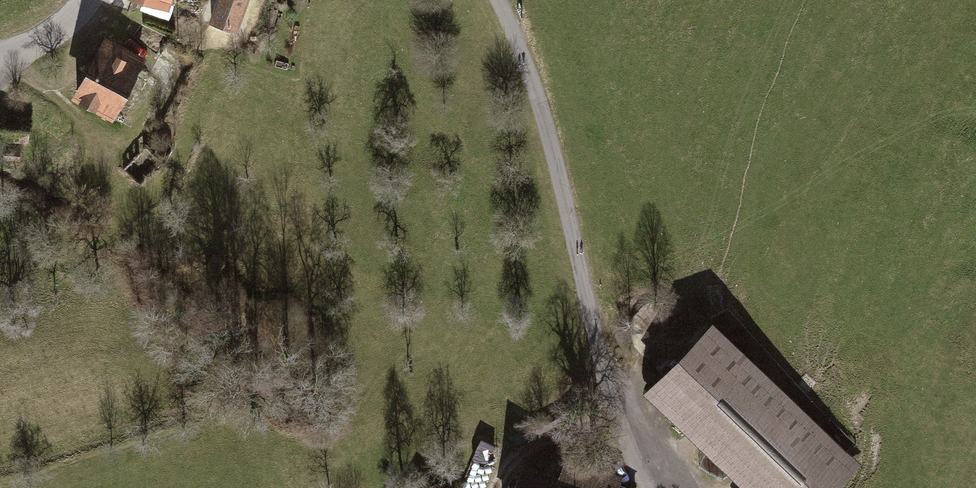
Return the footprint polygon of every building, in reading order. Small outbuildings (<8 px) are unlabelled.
[(209,26),(237,35),(248,0),(218,0),(209,26)] [(101,38),(68,94),(109,119),(142,63),(101,38)] [(646,385),(749,486),(747,487),(835,487),(862,461),(714,316),(646,385)] [(494,446),(476,440),(471,456),(490,462),(494,446)] [(521,464),(511,487),(620,487),(622,482),(564,458),(556,478),(521,464)]
